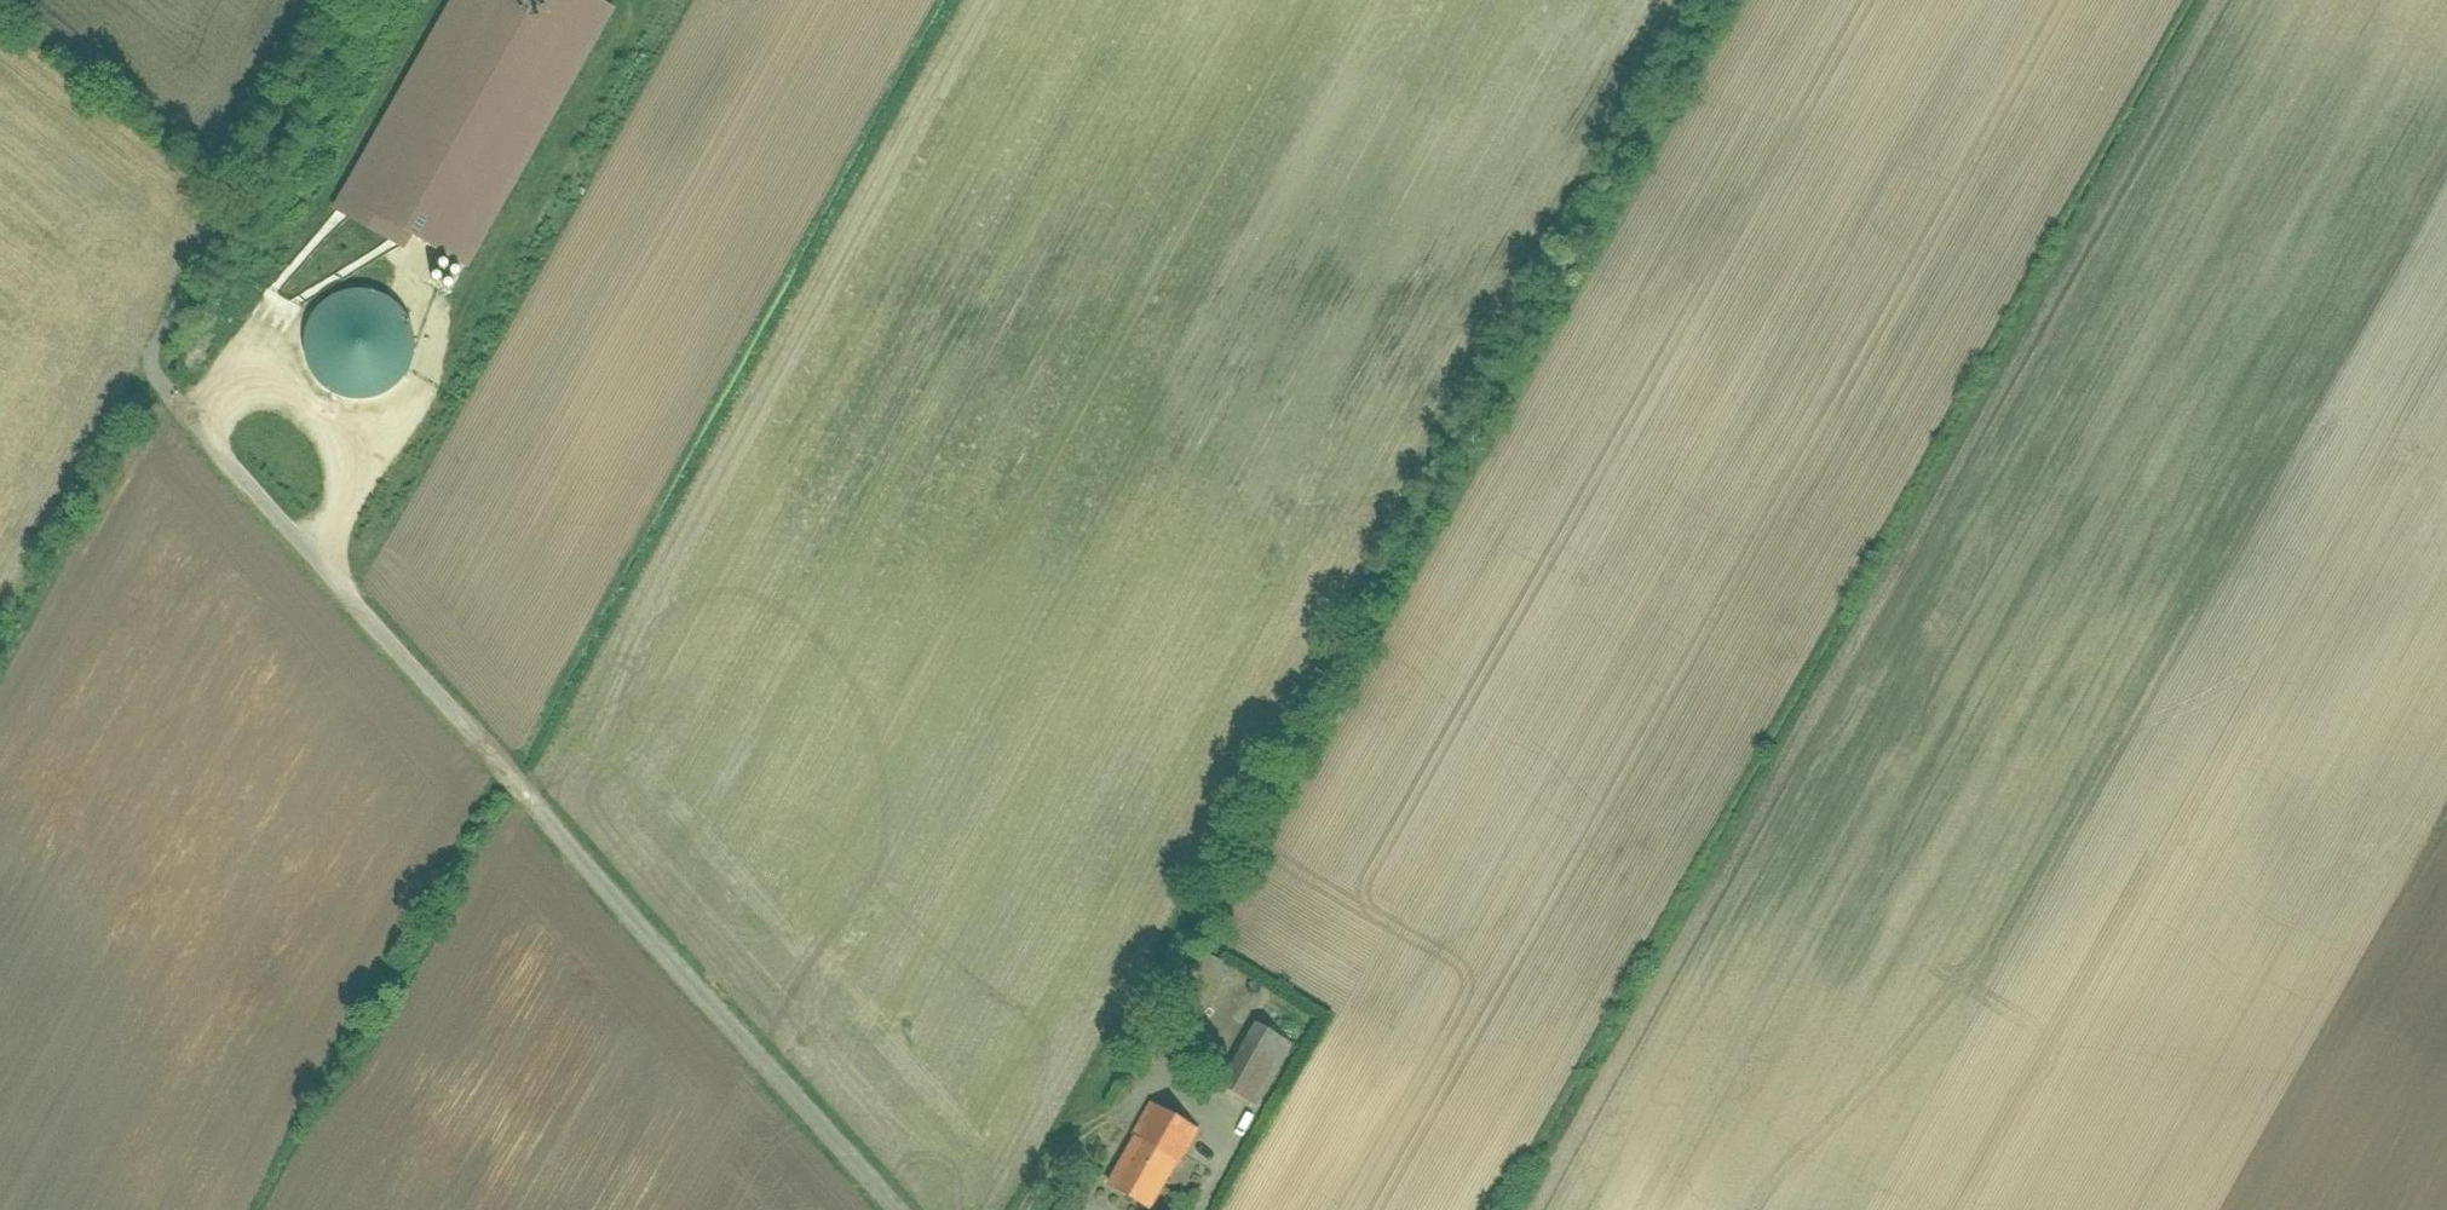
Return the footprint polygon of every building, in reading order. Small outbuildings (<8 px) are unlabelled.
[(1257,1028),(1223,1088),(1262,1110),(1296,1050),(1257,1028)] [(1106,1187),(1150,1209),(1158,1209),(1199,1134),(1149,1107),(1106,1187)]
